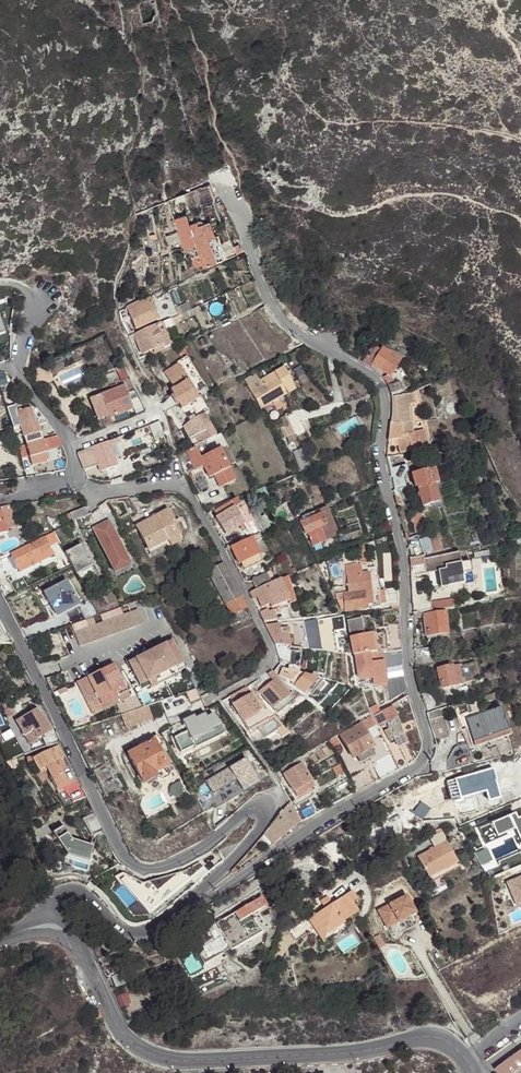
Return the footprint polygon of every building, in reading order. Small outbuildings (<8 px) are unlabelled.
[(215,203),(208,189),(200,192),(207,207),(215,203)] [(178,220),(182,232),(191,229),(195,227),(190,216),(178,220)] [(211,222),(203,225),(216,263),(225,260),(220,246),(223,245),(219,235),(216,236),(211,222)] [(191,229),(196,246),(201,260),(204,267),(216,263),(203,225),(195,227),(191,229)] [(190,248),(196,246),(191,229),(182,232),(188,249),(190,248)] [(201,260),(196,246),(190,248),(195,262),(201,260)] [(237,254),(234,246),(224,251),(227,258),(237,254)] [(152,302),(145,305),(152,321),(159,318),(152,302)] [(179,307),(182,314),(191,309),(189,303),(179,307)] [(152,321),(145,305),(130,312),(137,327),(152,321)] [(182,314),(179,315),(182,321),(185,320),(192,317),(196,315),(193,309),(191,309),(182,314)] [(179,315),(168,320),(172,328),(183,323),(182,321),(179,315)] [(160,323),(134,335),(144,357),(170,346),(160,323)] [(363,364),(370,368),(372,364),(382,350),(375,346),(363,364)] [(383,348),(382,350),(372,364),(389,375),(399,360),(383,348)] [(28,371),(25,372),(34,390),(55,381),(47,362),(28,371)] [(176,388),(190,380),(180,364),(166,372),(176,388)] [(262,410),(296,389),(283,367),(258,381),(254,375),(245,381),(262,410)] [(63,381),(82,377),(81,370),(62,373),(63,381)] [(382,379),(387,386),(393,383),(389,375),(382,379)] [(122,379),(125,386),(127,391),(133,388),(128,377),(122,379)] [(181,408),(198,399),(199,398),(190,380),(176,388),(171,390),(181,408)] [(387,386),(391,393),(401,390),(398,382),(393,383),(387,386)] [(428,392),(426,385),(417,387),(420,395),(428,392)] [(125,386),(91,399),(99,420),(110,415),(111,417),(134,409),(130,398),(127,391),(125,386)] [(133,388),(127,391),(130,398),(137,396),(133,388)] [(390,424),(390,427),(401,427),(403,436),(412,434),(411,422),(409,422),(408,404),(413,404),(413,394),(403,395),(403,397),(392,398),(392,403),(391,420),(390,424)] [(161,401),(164,411),(177,404),(171,395),(161,401)] [(137,396),(130,398),(134,409),(136,414),(144,410),(137,396)] [(193,437),(202,432),(188,408),(179,414),(193,437)] [(279,420),(287,437),(294,435),(286,417),(279,420)] [(389,427),(387,442),(397,440),(396,438),(403,436),(401,427),(390,427),(389,427)] [(31,463),(48,458),(42,436),(36,438),(34,428),(23,431),(31,463)] [(193,437),(197,445),(203,442),(207,440),(202,432),(193,437)] [(412,434),(403,436),(396,438),(397,440),(400,453),(424,446),(420,432),(412,434)] [(294,435),(287,437),(286,438),(292,450),(299,446),(294,435)] [(116,439),(108,442),(114,457),(114,460),(123,457),(116,439)] [(108,442),(92,448),(98,463),(114,457),(108,442)] [(225,447),(221,449),(230,468),(234,466),(225,447)] [(79,453),(85,468),(98,463),(92,448),(79,453)] [(196,448),(186,452),(193,465),(195,470),(202,467),(204,466),(200,458),(196,448)] [(221,449),(200,458),(204,466),(202,467),(208,478),(213,476),(230,468),(221,449)] [(186,451),(181,453),(187,467),(193,465),(186,452),(186,451)] [(114,457),(98,463),(101,472),(117,466),(114,460),(114,457)] [(236,481),(230,468),(213,476),(219,488),(236,481)] [(414,477),(417,491),(419,490),(424,508),(440,504),(436,486),(439,485),(436,472),(414,477)] [(358,497),(353,499),(357,508),(362,506),(358,497)] [(219,507),(213,509),(218,519),(236,509),(241,506),(237,499),(226,504),(219,507)] [(74,521),(90,515),(87,507),(71,513),(74,521)] [(236,509),(218,519),(217,520),(226,535),(244,524),(236,509)] [(328,509),(315,514),(316,517),(320,515),(324,526),(323,526),(326,534),(327,530),(328,528),(329,524),(333,522),(328,509)] [(170,541),(173,545),(183,539),(173,524),(177,521),(171,510),(138,527),(151,551),(170,541)] [(415,532),(421,531),(417,513),(409,514),(415,532)] [(315,514),(299,521),(300,523),(316,517),(315,514)] [(316,517),(300,523),(304,533),(320,528),(323,526),(324,526),(320,515),(316,517)] [(13,516),(5,518),(6,522),(7,525),(15,522),(13,516)] [(109,520),(104,523),(108,531),(113,528),(109,520)] [(0,524),(0,535),(10,532),(7,525),(6,522),(0,524)] [(104,523),(93,528),(113,566),(128,558),(113,528),(108,531),(104,523)] [(55,532),(62,545),(70,541),(63,527),(55,532)] [(304,533),(307,542),(322,535),(320,528),(304,533)] [(307,542),(312,552),(327,548),(330,538),(327,530),(326,534),(322,535),(307,542)] [(425,539),(429,555),(441,553),(438,537),(425,539)] [(45,538),(32,544),(38,554),(50,548),(49,545),(45,538)] [(183,539),(173,545),(170,547),(172,550),(188,540),(186,538),(183,539)] [(252,539),(231,548),(239,563),(241,563),(244,573),(263,565),(260,556),(254,543),(252,539)] [(260,540),(254,543),(260,556),(267,552),(262,539),(260,540)] [(423,556),(429,555),(425,539),(420,540),(423,556)] [(170,547),(173,545),(170,541),(151,551),(154,556),(170,547)] [(38,554),(32,544),(13,554),(19,568),(39,558),(38,554)] [(72,567),(77,575),(94,567),(83,544),(66,553),(72,567)] [(366,546),(356,550),(358,563),(373,560),(371,553),(368,553),(366,546)] [(50,548),(38,554),(39,558),(41,560),(53,554),(50,548)] [(312,552),(319,565),(327,562),(334,559),(333,554),(322,551),(312,552)] [(410,570),(425,567),(426,575),(430,575),(429,571),(445,568),(446,572),(449,589),(474,585),(470,563),(461,564),(459,554),(424,561),(423,558),(410,560),(410,564),(410,570)] [(41,560),(39,558),(19,568),(21,573),(42,562),(41,560)] [(128,558),(113,566),(116,571),(131,563),(128,558)] [(44,567),(50,577),(66,570),(61,560),(44,567)] [(225,564),(216,568),(210,572),(212,576),(225,600),(240,592),(225,564)] [(356,565),(345,568),(348,594),(343,594),(344,611),(362,609),(362,606),(370,605),(367,575),(360,575),(359,567),(356,567),(356,565)] [(446,572),(438,573),(442,591),(449,589),(446,572)] [(254,585),(257,591),(272,584),(268,575),(253,581),(254,585)] [(10,583),(16,594),(29,587),(24,577),(10,583)] [(68,582),(56,588),(68,611),(80,605),(68,582)] [(257,591),(255,591),(257,598),(259,603),(280,595),(278,590),(275,583),(272,584),(257,591)] [(68,611),(56,588),(44,594),(56,616),(68,611)] [(247,608),(240,592),(225,600),(232,615),(247,608)] [(398,605),(398,592),(382,594),(383,607),(398,606),(398,605)] [(284,605),(280,595),(259,603),(262,609),(271,606),(273,610),(284,605)] [(433,611),(454,608),(453,601),(433,603),(433,611)] [(91,603),(81,607),(87,619),(97,616),(91,603)] [(138,609),(76,633),(81,647),(143,623),(138,609)] [(260,613),(265,622),(276,621),(273,611),(269,612),(268,610),(260,613)] [(428,637),(448,634),(445,611),(424,614),(428,637)] [(341,620),(340,617),(313,620),(314,630),(341,627),(341,620)] [(349,633),(358,631),(353,617),(345,619),(349,633)] [(0,618),(0,640),(9,635),(0,618)] [(384,630),(385,652),(401,650),(399,629),(384,630)] [(274,643),(288,645),(290,635),(272,632),(271,638),(274,643)] [(367,634),(362,635),(364,650),(370,649),(367,634)] [(449,641),(448,634),(428,637),(429,644),(449,641)] [(364,650),(362,635),(349,638),(353,654),(365,653),(364,650)] [(304,647),(316,650),(315,643),(315,637),(304,638),(304,647)] [(189,666),(175,640),(131,662),(145,689),(152,685),(160,681),(161,684),(176,676),(174,674),(182,670),(189,666)] [(328,652),(332,652),(333,644),(315,643),(316,650),(328,652)] [(416,665),(423,664),(423,656),(422,646),(415,646),(416,665)] [(365,654),(363,654),(363,657),(357,657),(359,671),(367,670),(367,665),(374,664),(373,653),(371,653),(365,654)] [(90,677),(80,682),(91,704),(102,699),(107,710),(131,697),(129,693),(134,690),(130,682),(127,684),(117,664),(90,677)] [(441,689),(454,685),(450,669),(450,666),(436,670),(436,671),(440,687),(441,689)] [(450,669),(454,685),(461,684),(457,667),(450,669)] [(298,672),(282,668),(280,677),(290,682),(298,672)] [(304,674),(298,672),(290,682),(294,685),(304,674)] [(317,677),(304,674),(294,685),(293,687),(303,694),(317,677)] [(389,697),(405,694),(402,675),(385,678),(389,697)] [(295,691),(278,677),(276,679),(290,695),(295,691)] [(324,679),(317,677),(303,694),(308,698),(324,679)] [(290,695),(276,679),(259,692),(273,709),(290,695)] [(247,687),(229,697),(233,704),(249,696),(253,694),(247,687)] [(40,691),(10,703),(12,706),(42,694),(40,691)] [(233,704),(241,719),(257,711),(259,710),(260,711),(265,707),(253,694),(249,696),(233,704)] [(295,700),(290,695),(273,709),(277,714),(295,700)] [(10,703),(3,705),(9,718),(15,715),(12,706),(10,703)] [(376,704),(368,708),(370,716),(379,711),(376,704)] [(389,728),(399,723),(396,717),(397,716),(393,705),(373,715),(378,726),(386,722),(389,728)] [(276,718),(265,707),(260,711),(267,723),(276,718)] [(466,718),(474,747),(509,735),(500,707),(466,718)] [(35,731),(40,739),(53,732),(39,709),(17,722),(26,737),(35,731)] [(427,713),(435,742),(448,738),(440,709),(427,713)] [(257,711),(241,719),(250,731),(264,724),(267,723),(260,711),(259,710),(257,711)] [(215,711),(173,732),(183,753),(196,747),(197,749),(229,734),(216,714),(215,711)] [(286,729),(276,718),(267,723),(264,724),(271,738),(282,732),(286,729)] [(403,723),(399,723),(389,728),(384,731),(388,741),(401,734),(406,732),(403,723)] [(368,750),(371,748),(374,747),(361,725),(341,737),(353,758),(355,757),(359,755),(363,761),(371,757),(368,750)] [(31,745),(40,739),(35,731),(26,737),(31,745)] [(401,734),(406,745),(410,744),(406,732),(401,734)] [(61,739),(59,733),(46,739),(48,744),(61,739)] [(160,737),(154,740),(157,746),(163,743),(160,737)] [(157,746),(154,740),(129,753),(143,781),(151,778),(156,775),(155,772),(167,766),(157,746)] [(438,773),(470,765),(467,746),(465,744),(462,743),(455,747),(446,762),(441,763),(438,768),(438,773)] [(406,745),(389,749),(401,769),(414,761),(406,745)] [(59,747),(36,760),(44,773),(51,769),(63,790),(73,784),(61,765),(60,766),(58,761),(65,757),(59,747)] [(358,764),(363,761),(359,755),(355,757),(358,764)] [(243,759),(199,783),(206,795),(234,780),(239,790),(255,781),(243,759)] [(95,769),(106,796),(126,788),(115,761),(95,769)] [(283,773),(294,791),(301,788),(311,782),(301,763),(283,773)] [(168,769),(167,766),(155,772),(156,775),(161,777),(167,774),(168,769)] [(234,780),(206,795),(211,805),(239,790),(234,780)] [(301,788),(294,791),(296,797),(314,787),(311,782),(301,788)] [(281,838),(299,823),(289,802),(271,825),(281,838)] [(517,818),(515,813),(490,824),(496,838),(505,833),(515,829),(520,841),(520,816),(517,818)] [(496,838),(490,824),(480,829),(487,844),(506,835),(505,833),(496,838)] [(273,844),(281,838),(271,825),(264,835),(273,844)] [(94,862),(97,846),(75,841),(65,829),(55,837),(71,857),(94,862)] [(429,879),(446,869),(458,863),(447,843),(418,859),(429,879)] [(126,872),(116,877),(150,914),(191,878),(204,867),(200,863),(184,872),(143,884),(126,872)] [(204,867),(191,878),(196,884),(209,873),(204,867)] [(449,874),(446,869),(429,879),(431,883),(449,874)] [(520,904),(520,876),(507,882),(516,905),(520,904)] [(326,910),(314,918),(326,937),(346,925),(345,923),(359,913),(353,904),(358,901),(352,893),(333,905),(328,898),(324,901),(329,908),(326,910)] [(240,920),(251,913),(266,905),(260,896),(234,911),(240,920)] [(408,897),(379,912),(387,930),(417,914),(408,897)] [(321,903),(326,910),(329,908),(324,901),(321,903)] [(261,932),(251,913),(240,920),(234,911),(216,921),(221,931),(227,943),(231,950),(261,932)] [(326,937),(314,918),(310,920),(325,944),(348,929),(346,925),(326,937)] [(201,943),(202,945),(207,954),(227,943),(221,931),(201,943)] [(207,954),(202,945),(182,957),(186,966),(207,954)] [(241,968),(227,958),(208,969),(214,981),(241,968)] [(98,1009),(92,1012),(96,1022),(103,1020),(98,1009)] [(495,1070),(498,1072),(514,1072),(520,1068),(520,1051),(495,1070)]
